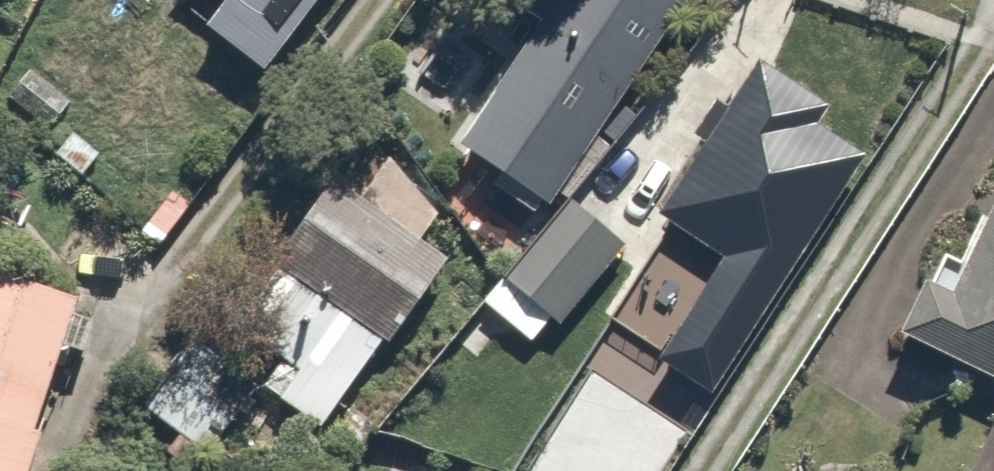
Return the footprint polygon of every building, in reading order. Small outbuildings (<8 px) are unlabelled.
[(308,0),(210,0),(213,2),(195,29),(257,73),(308,0)] [(534,196),(542,183),(562,194),(682,0),(531,0),(442,141),(534,196)] [(861,134),(739,59),(640,221),(655,230),(706,261),(711,252),(764,284),(768,286),(861,134)] [(906,273),(880,329),(993,381),(993,165),(938,287),(906,273)] [(440,268),(318,180),(217,321),(281,366),(265,388),(324,431),(440,268)] [(610,239),(550,191),(484,274),(545,322),(610,239)] [(764,284),(711,252),(706,261),(652,349),(643,363),(700,397),(768,286),(764,284)] [(0,279),(0,470),(9,470),(65,301),(0,279)] [(256,380),(176,337),(130,424),(210,467),(256,380)]
